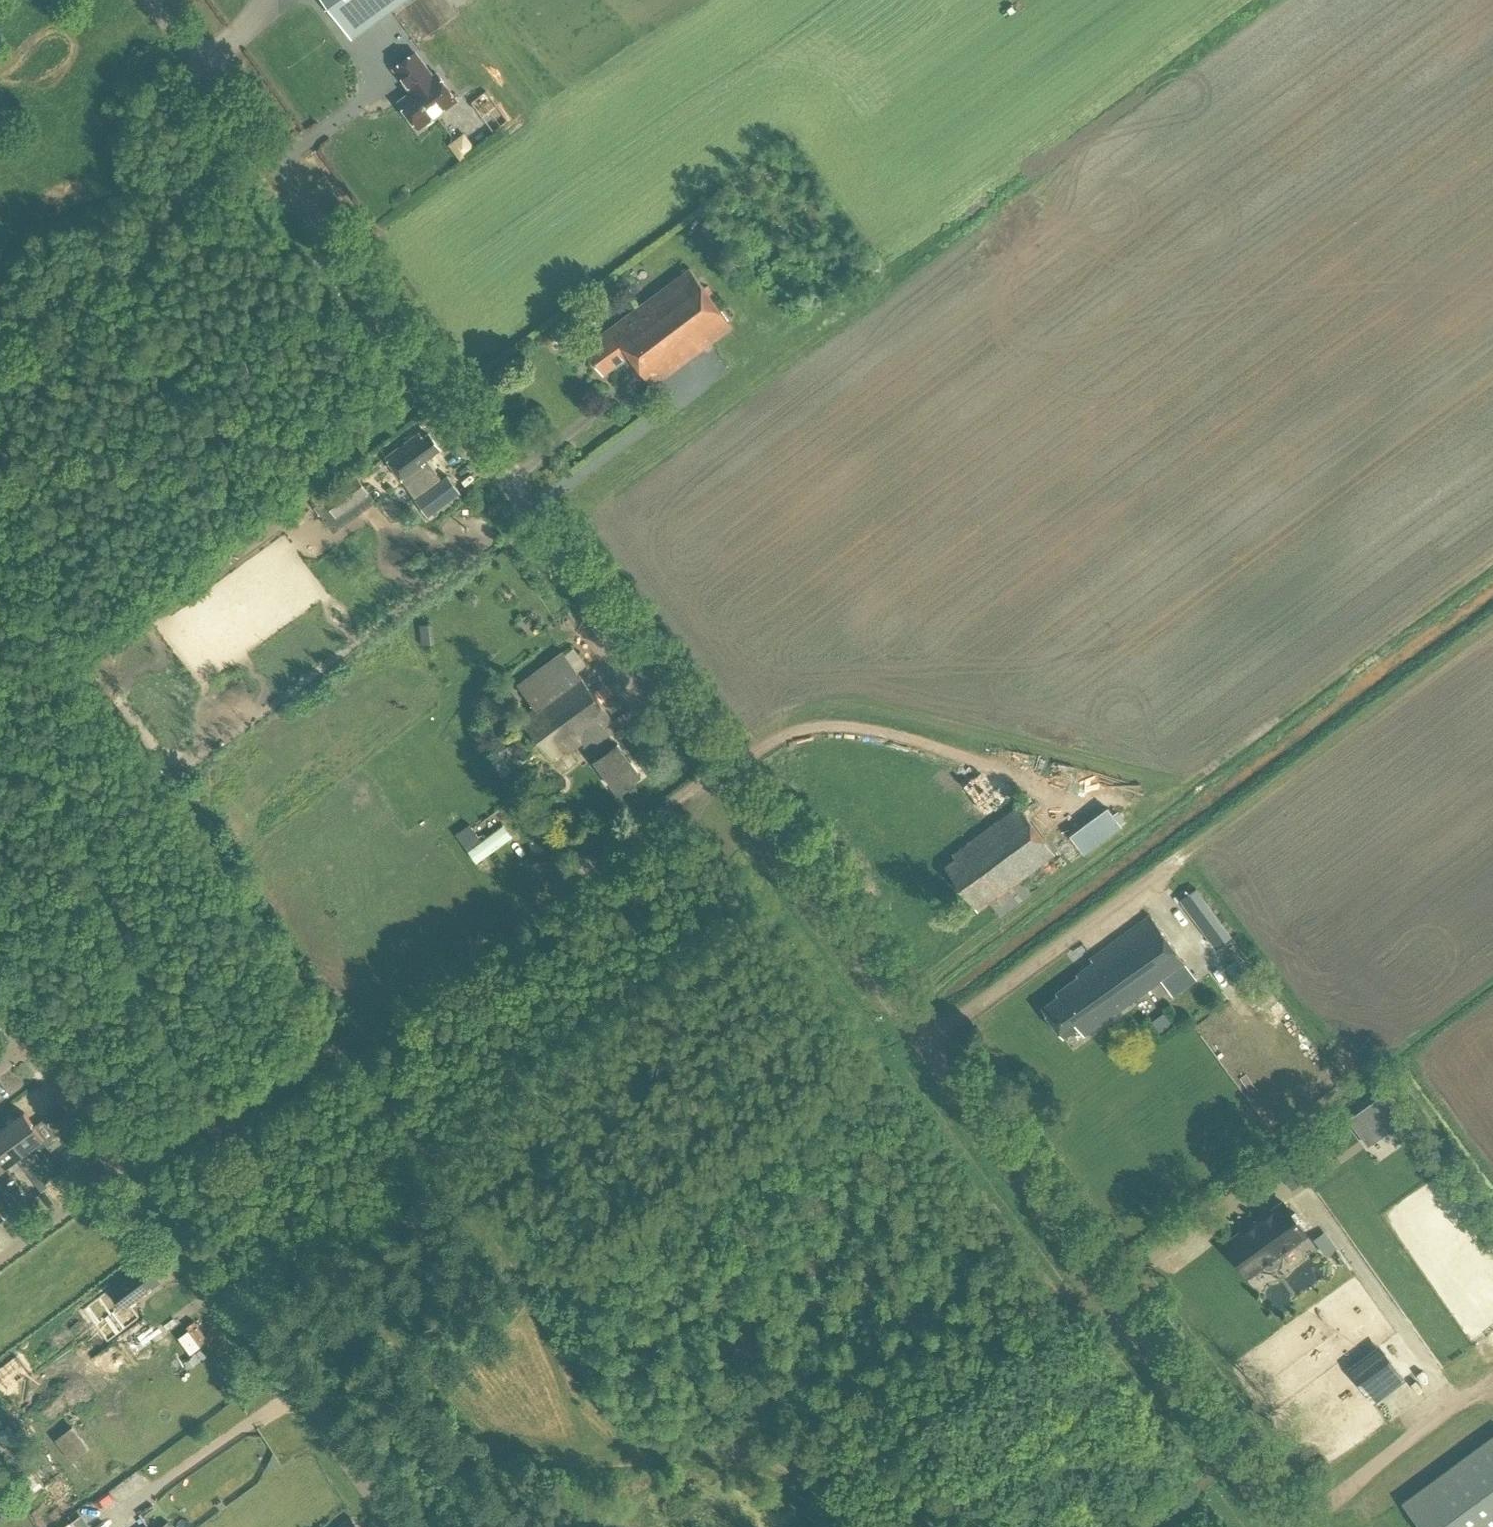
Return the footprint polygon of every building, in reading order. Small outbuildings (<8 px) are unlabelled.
[(404,0),(324,0),(352,38),(404,0)] [(415,52),(394,68),(411,92),(398,101),(418,128),(457,100),(437,73),(433,76),(415,52)] [(508,119),(487,91),(474,102),(494,130),(508,119)] [(691,268),(597,337),(601,341),(586,351),(604,374),(629,355),(653,387),(734,327),(691,268)] [(422,462),(440,448),(428,433),(423,437),(419,432),(386,456),(405,482),(425,467),(422,462)] [(421,514),(456,493),(444,473),(409,493),(421,514)] [(349,507),(368,492),(355,475),(323,499),(336,516),(349,507)] [(421,635),(422,645),(433,644),(431,634),(421,635)] [(619,791),(642,775),(618,743),(617,745),(604,728),(613,721),(562,652),(516,685),(533,708),(522,716),(556,763),(585,742),(597,759),(596,760),(619,791)] [(1056,855),(1019,804),(952,853),(955,857),(945,864),(979,911),(991,902),(1000,916),(1031,894),(1021,880),(1056,855)] [(1104,806),(1064,830),(1077,851),(1116,827),(1104,806)] [(452,832),(463,847),(478,836),(467,822),(452,832)] [(473,862),(510,836),(500,822),(463,848),(473,862)] [(1212,946),(1229,934),(1192,886),(1175,898),(1212,946)] [(1186,964),(1150,914),(1090,958),(1093,962),(1076,974),(1078,977),(1056,993),(1058,996),(1042,1007),(1045,1011),(1042,1013),(1049,1022),(1051,1020),(1064,1038),(1078,1028),(1084,1036),(1161,981),(1173,997),(1197,980),(1185,964),(1186,964)] [(1382,1095),(1350,1118),(1365,1139),(1397,1116),(1382,1095)] [(34,1146),(44,1137),(49,1144),(61,1135),(46,1116),(36,1123),(26,1110),(7,1124),(36,1164),(48,1180),(61,1170),(49,1154),(44,1158),(34,1146)] [(7,1124),(0,1130),(0,1155),(7,1165),(19,1156),(29,1169),(36,1164),(7,1124)] [(1284,1202),(1226,1243),(1248,1274),(1263,1263),(1266,1267),(1271,1268),(1277,1264),(1278,1258),(1276,1254),(1306,1233),(1284,1202)] [(1326,1254),(1336,1247),(1325,1231),(1315,1238),(1326,1254)] [(124,1307),(161,1281),(150,1266),(126,1284),(123,1279),(111,1288),(124,1307)] [(133,1317),(115,1333),(132,1354),(151,1338),(133,1317)] [(183,1326),(196,1341),(204,1334),(191,1319),(183,1326)] [(1354,1373),(1373,1398),(1401,1377),(1382,1351),(1354,1373)] [(52,1438),(71,1458),(85,1445),(66,1425),(52,1438)] [(1402,1502),(1420,1526),(1492,1526),(1492,1434),(1402,1502)] [(351,1517),(338,1526),(358,1526),(351,1517)]
